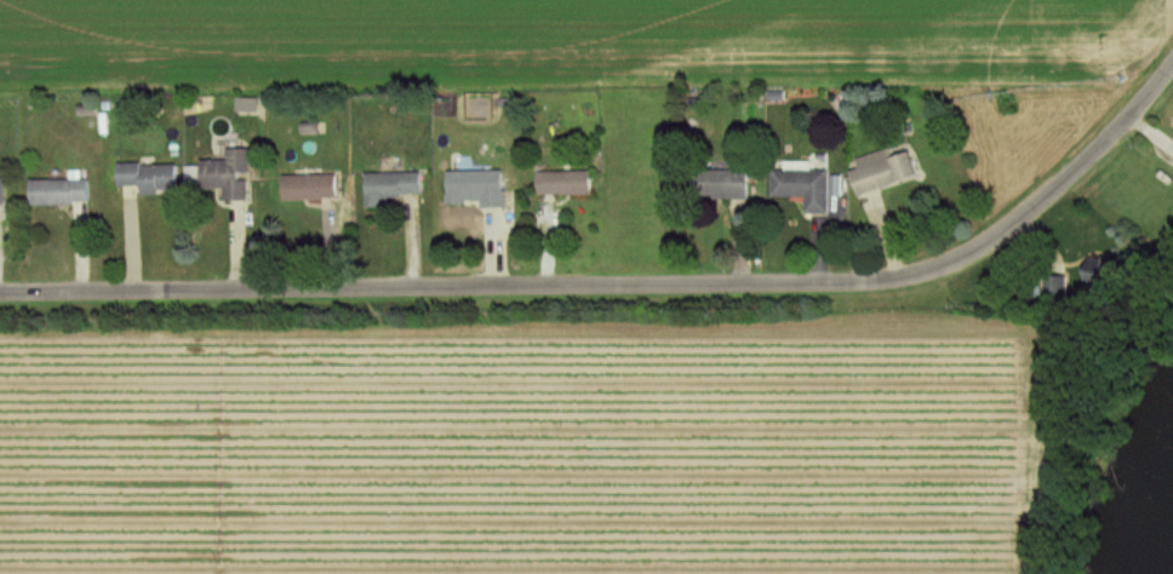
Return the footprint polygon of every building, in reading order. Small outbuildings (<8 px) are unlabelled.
[(851,197),(909,179),(899,146),(850,161),(853,170),(844,173),(851,197)] [(229,151),(229,162),(203,162),(203,198),(251,198),(251,151),(229,151)] [(119,188),(144,188),(144,194),(181,194),(181,165),(119,166),(119,188)] [(801,198),(801,215),(823,215),(823,171),(807,171),(807,168),(766,168),(766,198),(801,198)] [(442,171),(442,208),(499,208),(499,171),(442,171)] [(742,199),(742,171),(687,171),(687,199),(742,199)] [(531,196),(586,196),(586,173),(531,173),(531,196)] [(424,200),(424,175),(363,175),(363,200),(424,200)] [(339,200),(339,177),(285,177),(285,200),(339,200)] [(92,206),(92,182),(33,182),(33,206),(92,206)] [(1063,278),(1039,278),(1039,301),(1063,301),(1063,278)]
